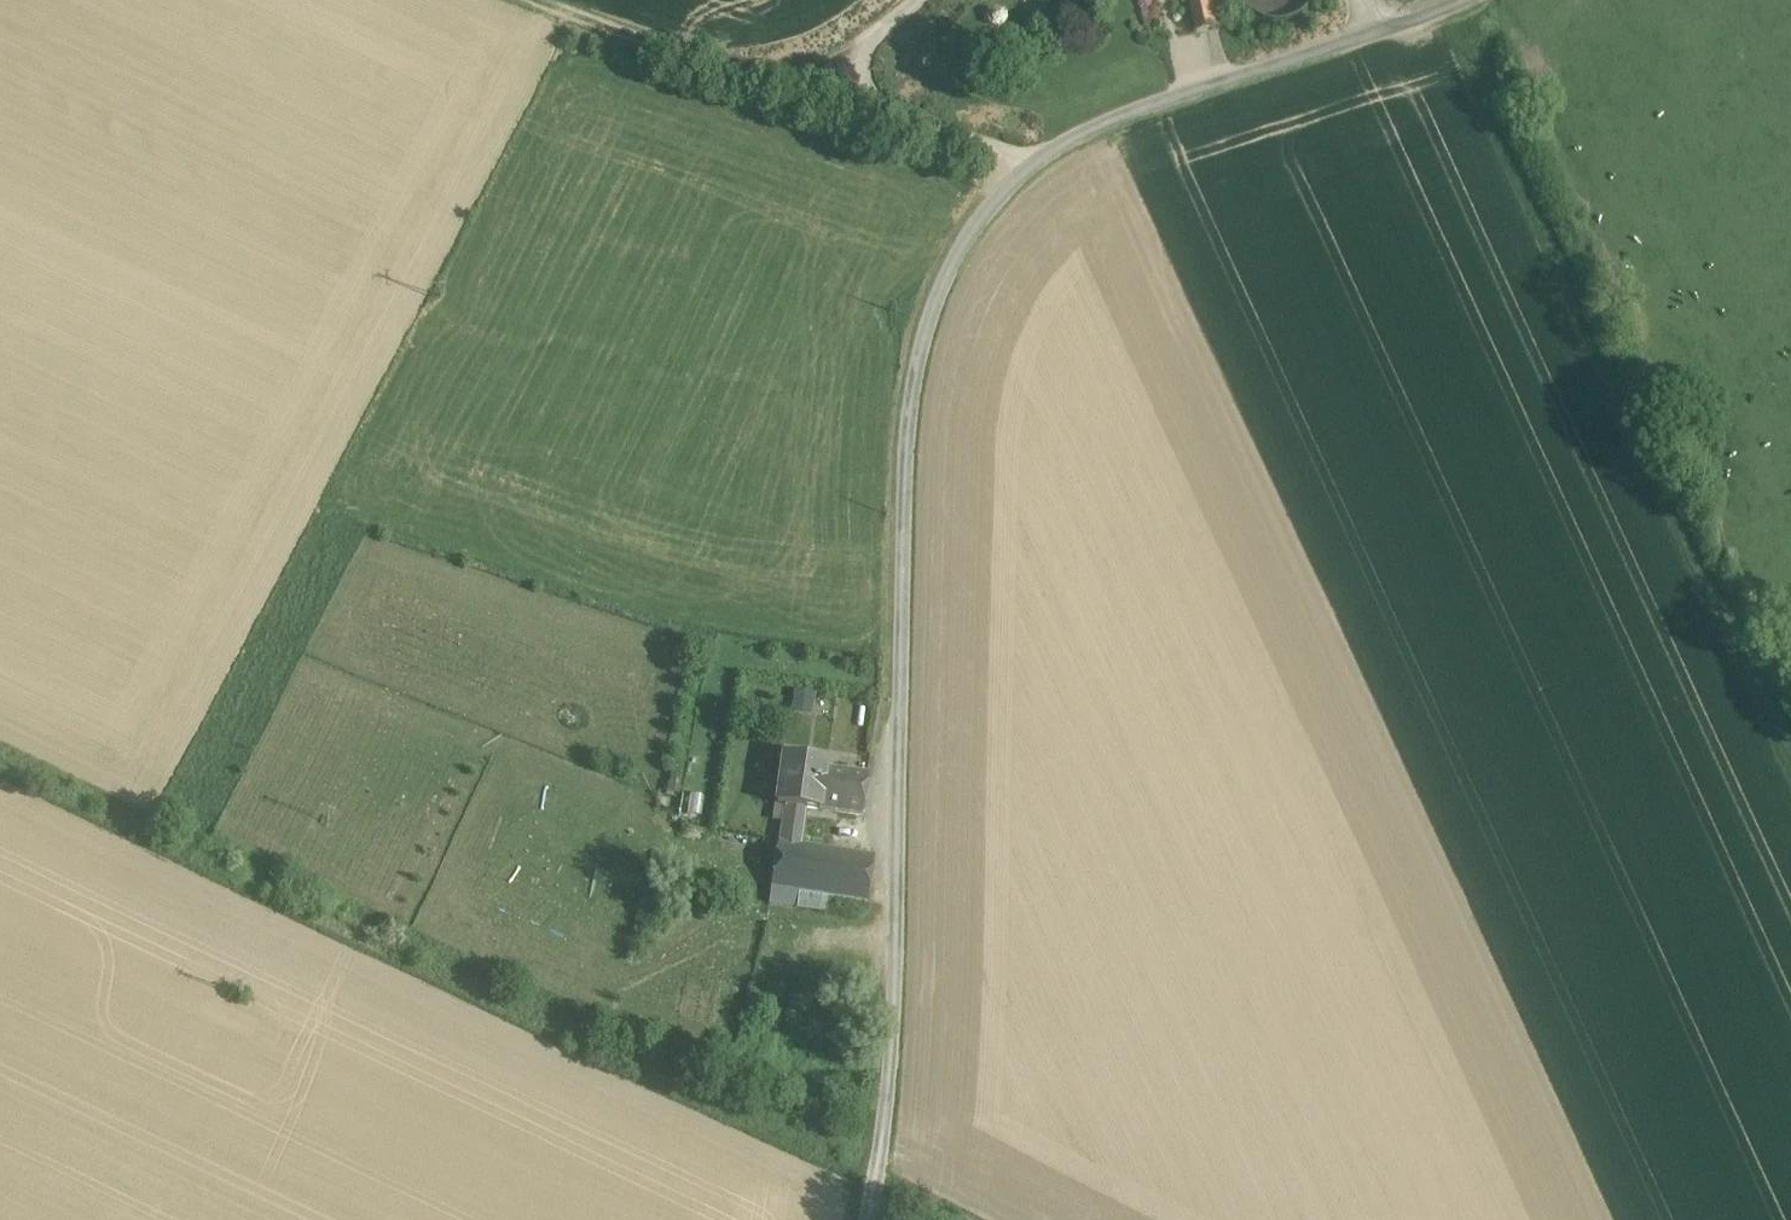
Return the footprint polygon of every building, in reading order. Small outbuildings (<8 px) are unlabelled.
[(1196,33),(1222,28),(1217,0),(1190,0),(1196,33)] [(1251,9),(1264,18),(1279,21),(1295,18),(1308,9),(1314,0),(1244,0),(1251,9)] [(828,763),(785,756),(777,804),(777,805),(787,807),(805,810),(820,812),(821,809),(827,769),(828,763)] [(868,776),(827,769),(821,809),(862,815),(868,776)] [(787,807),(777,805),(777,804),(774,804),(772,819),(786,822),(787,807)] [(875,858),(802,846),(805,810),(787,807),(786,822),(784,843),(778,842),(772,903),(797,906),(798,890),(868,901),(875,858)]
